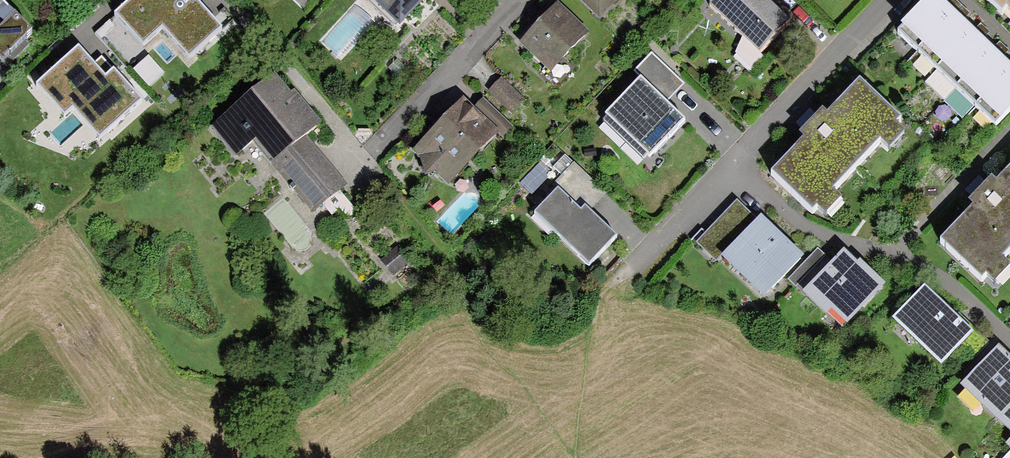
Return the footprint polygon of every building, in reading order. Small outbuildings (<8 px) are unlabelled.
[(177,0),(137,0),(118,18),(145,47),(162,31),(188,60),(221,31),(194,2),(186,10),(177,0)] [(400,23),(421,0),(374,0),(400,23)] [(601,15),(615,0),(585,0),(601,15)] [(714,14),(759,57),(785,29),(754,0),(728,0),(714,14)] [(900,35),(995,125),(1009,110),(1009,73),(995,58),(977,41),(962,27),(946,13),(933,0),(900,35)] [(1004,17),(1009,11),(1009,0),(986,0),(1004,17)] [(559,10),(524,47),(551,71),(585,35),(559,10)] [(0,16),(0,70),(27,44),(0,16)] [(96,31),(84,40),(108,73),(120,64),(96,31)] [(104,81),(77,52),(36,89),(65,120),(73,113),(100,142),(141,105),(112,73),(104,81)] [(139,71),(156,86),(168,73),(152,58),(139,71)] [(682,91),(650,60),(617,93),(625,101),(595,132),(640,176),(688,128),(667,107),(682,91)] [(271,74),(209,117),(229,150),(256,142),(302,204),(340,178),(306,134),(312,127),(271,74)] [(493,91),(514,114),(528,101),(507,78),(493,91)] [(807,141),(774,176),(821,221),(840,201),(831,192),(880,139),(890,149),(908,130),(859,85),(828,118),(823,113),(801,136),(807,141)] [(464,104),(416,155),(448,184),(495,134),(464,104)] [(942,243),(992,290),(1009,270),(1009,267),(1003,261),(1009,253),(1009,172),(997,186),(992,181),(970,204),(975,208),(942,243)] [(580,176),(535,220),(588,275),(618,246),(590,217),(605,202),(580,176)] [(761,221),(723,261),(762,299),(800,258),(761,221)] [(844,254),(806,297),(826,315),(831,309),(848,324),(881,287),(844,254)] [(925,290),(895,322),(943,366),(972,334),(925,290)] [(965,386),(1009,428),(1009,363),(997,351),(965,386)]
